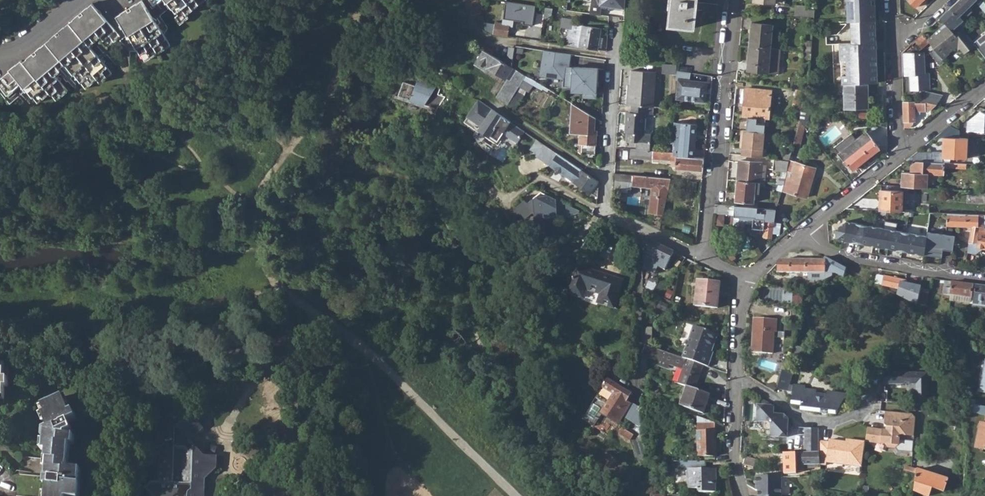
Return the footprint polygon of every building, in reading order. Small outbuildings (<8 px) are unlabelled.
[(147,60),(171,43),(165,34),(166,31),(162,29),(142,0),(139,0),(118,15),(137,45),(137,51),(141,50),(147,60)] [(181,24),(188,18),(186,15),(204,0),(167,0),(178,14),(175,17),(181,24)] [(533,25),(536,4),(506,0),(504,17),(524,20),(523,24),(533,25)] [(694,28),(697,0),(672,0),(669,25),(694,28)] [(875,19),(874,0),(846,0),(847,20),(849,20),(875,19)] [(984,11),(984,3),(982,0),(959,0),(940,17),(943,21),(945,24),(949,28),(957,21),(954,18),(957,16),(958,17),(976,1),(984,11)] [(74,19),(84,31),(91,25),(104,41),(102,43),(107,48),(121,36),(93,3),(74,19)] [(794,14),(813,16),(813,13),(814,7),(795,5),(794,14)] [(601,15),(603,7),(592,6),(591,13),(601,15)] [(560,26),(569,27),(568,36),(562,39),(567,44),(596,49),(597,46),(599,37),(600,28),(569,22),(570,18),(561,16),(560,26)] [(74,19),(70,23),(80,35),(84,31),(74,19)] [(875,19),(849,20),(850,35),(854,31),(875,30),(875,19)] [(496,22),(495,32),(509,35),(511,23),(497,20),(496,22)] [(488,28),(495,32),(496,22),(485,21),(488,28)] [(750,45),(771,47),(773,24),(752,22),(750,45)] [(70,23),(46,43),(57,55),(74,74),(74,80),(78,79),(86,89),(97,80),(100,84),(113,73),(104,64),(106,61),(102,60),(80,35),(70,23)] [(933,48),(943,60),(950,55),(949,54),(954,49),(957,52),(960,49),(964,54),(975,45),(972,42),(958,25),(952,31),(949,28),(945,24),(941,27),(942,29),(927,41),(928,42),(933,48)] [(875,30),(854,31),(850,35),(850,43),(838,43),(838,61),(840,61),(841,83),(843,83),(867,82),(877,82),(875,30)] [(972,42),(975,45),(984,58),(984,33),(972,42)] [(912,45),(917,51),(928,42),(927,41),(922,35),(912,45)] [(46,43),(41,47),(52,58),(57,55),(46,43)] [(747,70),(778,73),(781,48),(771,47),(750,45),(747,70)] [(52,58),(41,47),(23,62),(22,60),(0,79),(0,82),(8,90),(19,81),(26,89),(27,95),(30,94),(38,103),(49,94),(57,102),(68,92),(60,83),(62,79),(57,78),(45,64),(52,58)] [(944,61),(943,60),(933,48),(929,51),(939,65),(944,61)] [(486,66),(509,80),(516,69),(514,68),(513,67),(483,49),(475,64),(484,69),(486,66)] [(569,67),(571,54),(544,49),(542,64),(546,64),(544,74),(564,77),(563,86),(572,86),(572,91),(583,92),(583,97),(597,98),(598,68),(569,67)] [(924,52),(903,53),(904,75),(910,75),(910,90),(929,89),(929,73),(925,73),(924,52)] [(677,64),(663,63),(662,72),(676,73),(676,69),(677,64)] [(497,96),(508,103),(525,75),(516,69),(509,80),(497,96)] [(676,98),(703,101),(706,82),(689,81),(691,72),(676,69),(676,73),(676,79),(679,79),(676,98)] [(630,70),(629,84),(629,97),(626,96),(625,104),(630,105),(649,106),(653,106),(656,72),(630,70)] [(508,103),(514,108),(532,79),(525,75),(508,103)] [(418,116),(429,123),(438,111),(447,96),(440,93),(443,86),(420,78),(418,85),(406,80),(400,95),(426,104),(419,114),(418,116)] [(867,107),(867,82),(843,83),(844,108),(867,107)] [(747,115),(746,130),(764,132),(765,117),(768,117),(771,90),(745,87),(743,115),(747,115)] [(794,106),(802,108),(805,91),(798,89),(794,106)] [(921,101),(936,104),(942,95),(924,91),(921,101)] [(400,95),(398,93),(397,96),(411,101),(409,107),(419,114),(426,104),(400,95)] [(525,130),(479,99),(468,116),(481,125),(479,128),(498,141),(504,133),(517,142),(525,130)] [(915,114),(915,110),(921,110),(929,111),(936,104),(921,101),(921,103),(915,103),(914,101),(903,101),(904,126),(909,127),(913,123),(913,121),(915,121),(915,114)] [(581,153),(594,154),(595,134),(593,134),(595,117),(593,116),(572,103),(570,133),(579,134),(578,151),(581,153)] [(643,133),(645,114),(648,114),(649,106),(630,105),(630,112),(625,111),(624,132),(626,132),(625,140),(645,142),(646,133),(643,133)] [(799,120),(805,127),(808,121),(810,109),(802,108),(799,120)] [(984,130),(984,127),(984,112),(980,110),(969,118),(969,130),(984,130)] [(793,144),(800,146),(805,127),(799,120),(796,134),(793,144)] [(672,155),(694,157),(697,124),(673,123),(672,152),(672,153),(672,155)] [(944,136),(960,137),(960,130),(950,125),(935,136),(944,136)] [(746,130),(741,130),(740,141),(743,141),(742,148),(742,155),(768,158),(769,149),(765,148),(767,132),(764,132),(746,130)] [(838,153),(852,170),(880,148),(866,131),(838,153)] [(916,160),(944,162),(943,157),(968,158),(969,137),(960,137),(944,136),(943,152),(917,150),(906,160),(916,160)] [(558,153),(537,139),(531,148),(538,153),(537,155),(550,164),(552,161),(558,153)] [(675,167),(703,171),(704,158),(694,157),(672,155),(672,153),(672,152),(631,148),(630,156),(676,161),(675,167)] [(550,164),(597,197),(598,180),(558,153),(552,161),(550,164)] [(781,177),(784,178),(788,160),(774,159),(773,170),(782,171),(781,177)] [(737,180),(759,182),(761,162),(738,160),(737,180)] [(781,190),(808,197),(815,168),(788,160),(784,178),(781,190)] [(944,162),(916,160),(911,165),(910,172),(903,172),(902,186),(927,188),(928,173),(944,175),(945,167),(945,162),(944,162)] [(656,188),(668,190),(671,178),(614,173),(613,180),(633,182),(633,186),(646,187),(647,186),(656,187),(656,188)] [(753,202),(754,193),(755,185),(758,185),(759,182),(737,180),(734,201),(753,202)] [(524,197),(516,203),(520,208),(526,216),(533,210),(535,212),(535,216),(558,215),(557,210),(561,210),(564,202),(541,190),(528,201),(524,197)] [(881,209),(902,210),(903,191),(881,190),(881,209)] [(628,204),(639,205),(640,197),(628,196),(628,204)] [(564,202),(561,210),(569,215),(579,212),(580,210),(564,202)] [(714,204),(713,212),(729,213),(734,213),(733,224),(738,225),(738,228),(742,228),(744,226),(745,222),(761,224),(761,222),(764,222),(763,235),(773,236),(776,209),(714,204)] [(652,225),(659,229),(664,209),(660,208),(659,215),(654,213),(652,225)] [(969,242),(977,243),(979,214),(948,212),(947,225),(970,226),(969,242)] [(977,243),(969,242),(968,251),(977,252),(983,247),(984,248),(984,214),(979,214),(977,243)] [(859,243),(862,224),(846,221),(836,230),(836,238),(838,239),(859,243)] [(880,247),(902,251),(905,232),(896,231),(897,223),(885,221),(883,228),(880,247)] [(859,243),(880,247),(883,228),(862,224),(859,243)] [(618,234),(626,238),(630,231),(622,227),(618,234)] [(902,251),(925,255),(927,236),(905,232),(902,251)] [(927,236),(925,255),(942,257),(943,249),(954,251),(956,235),(927,232),(927,236)] [(543,242),(554,248),(559,239),(548,233),(543,242)] [(644,237),(643,271),(655,276),(661,261),(668,264),(673,252),(644,237)] [(836,273),(844,278),(847,271),(826,258),(824,261),(781,260),(778,263),(778,273),(836,273)] [(599,304),(614,309),(623,281),(577,266),(568,295),(584,299),(587,290),(602,295),(599,304)] [(906,292),(908,282),(878,275),(877,284),(883,287),(906,292)] [(697,306),(719,308),(721,283),(699,281),(697,306)] [(946,281),(945,288),(952,289),(953,282),(946,281)] [(973,284),(953,282),(952,289),(945,288),(944,295),(971,298),(973,284)] [(973,305),(984,307),(984,285),(976,284),(973,305)] [(920,304),(927,305),(929,289),(923,288),(920,304)] [(789,304),(805,305),(805,289),(796,289),(796,292),(789,292),(789,304)] [(752,354),(773,355),(774,333),(776,333),(777,319),(753,318),(752,354)] [(694,324),(683,357),(704,365),(709,366),(714,351),(710,350),(717,332),(694,324)] [(688,387),(695,389),(704,365),(683,357),(647,344),(643,354),(649,357),(657,360),(669,364),(683,369),(679,384),(688,387)] [(788,356),(796,359),(800,347),(792,345),(788,356)] [(667,369),(669,364),(657,360),(656,364),(667,369)] [(777,389),(788,391),(789,386),(792,372),(782,369),(777,389)] [(5,398),(5,389),(8,389),(9,380),(6,380),(6,372),(0,371),(0,398),(5,398)] [(880,384),(900,385),(906,385),(917,385),(917,404),(930,406),(929,383),(928,373),(884,372),(880,384)] [(928,373),(929,383),(945,383),(946,373),(928,373)] [(602,411),(619,422),(623,416),(638,426),(644,425),(643,410),(631,402),(630,404),(626,401),(632,392),(608,378),(603,387),(613,393),(602,411)] [(793,384),(793,387),(792,392),(792,403),(801,404),(800,410),(836,414),(846,394),(828,392),(828,395),(815,394),(815,391),(805,390),(805,385),(793,384)] [(695,389),(688,387),(681,406),(704,414),(711,395),(695,389)] [(81,487),(80,487),(81,472),(67,471),(67,464),(69,464),(70,447),(73,447),(73,439),(66,438),(67,436),(73,434),(69,424),(77,421),(74,412),(70,413),(64,398),(43,407),(45,414),(42,415),(48,428),(44,430),(42,439),(45,439),(44,452),(47,453),(46,460),(48,460),(46,478),(44,478),(44,485),(47,485),(46,495),(80,495),(81,487)] [(984,415),(984,407),(974,404),(973,412),(984,415)] [(773,437),(788,437),(789,421),(791,419),(788,414),(785,416),(775,416),(775,407),(759,407),(758,422),(764,422),(763,428),(767,431),(773,431),(773,437)] [(915,442),(900,441),(901,435),(915,436),(917,418),(913,414),(890,412),(890,420),(889,420),(888,420),(888,421),(887,421),(886,422),(885,423),(885,425),(887,428),(888,428),(889,428),(889,431),(868,430),(868,431),(866,442),(886,443),(889,447),(897,448),(899,452),(914,453),(915,442)] [(155,485),(152,485),(145,489),(151,495),(205,495),(205,481),(217,470),(217,457),(206,458),(192,443),(204,429),(191,416),(184,422),(175,413),(166,422),(166,431),(157,431),(157,448),(153,448),(152,463),(155,463),(155,485)] [(699,418),(699,457),(716,457),(716,424),(699,418)] [(984,449),(984,423),(981,423),(976,447),(984,449)] [(805,442),(820,442),(820,429),(805,429),(805,442)] [(822,466),(828,467),(829,465),(862,469),(865,443),(851,442),(851,444),(847,443),(830,441),(829,443),(820,442),(820,452),(822,465),(822,466)] [(820,442),(805,442),(805,452),(820,452),(820,442)] [(785,452),(785,474),(798,474),(798,465),(822,465),(820,452),(805,452),(785,452)] [(744,464),(756,467),(758,459),(746,456),(744,464)] [(699,492),(716,493),(717,469),(707,469),(707,461),(680,461),(681,470),(691,470),(691,489),(700,489),(699,492)] [(917,469),(917,474),(916,484),(917,484),(914,492),(924,495),(926,495),(929,488),(944,493),(949,479),(917,469)] [(757,475),(758,484),(760,484),(760,491),(765,491),(765,495),(783,495),(792,494),(791,476),(782,476),(782,475),(757,475)]
